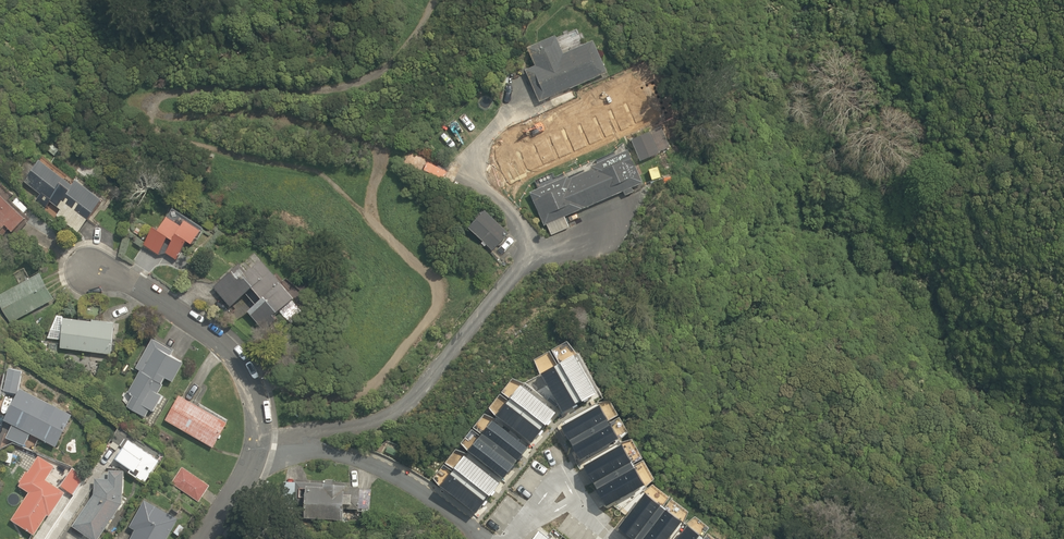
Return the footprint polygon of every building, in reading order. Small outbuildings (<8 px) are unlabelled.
[(528,47),(536,65),(526,69),(540,101),(549,97),(553,107),(575,97),(571,88),(608,72),(593,40),(563,54),(555,35),(528,47)] [(630,136),(643,131),(638,119),(638,120),(636,116),(631,118),(632,122),(625,124),(630,136)] [(670,146),(662,127),(631,139),(641,161),(660,152),(660,151),(670,146)] [(568,175),(530,191),(544,225),(547,224),(552,235),(570,227),(565,216),(623,191),(625,195),(634,191),(632,187),(643,182),(629,148),(591,165),(592,168),(569,178),(568,175)] [(61,209),(57,215),(78,232),(103,198),(77,178),(73,184),(40,158),(23,181),(41,193),(36,200),(46,208),(50,201),(61,209)] [(6,224),(13,230),(26,217),(0,193),(0,231),(6,224)] [(509,232),(486,209),(469,226),(483,241),(481,242),(485,246),(487,244),(493,250),(509,232)] [(154,225),(144,244),(159,254),(166,253),(177,259),(187,239),(192,242),(201,229),(185,218),(182,224),(168,215),(159,228),(154,225)] [(214,286),(231,306),(245,292),(256,303),(248,310),(264,329),(277,318),(274,314),(294,297),(261,258),(247,270),(240,262),(214,286)] [(40,272),(0,295),(0,303),(11,324),(55,298),(40,272)] [(64,316),(60,347),(111,354),(115,321),(93,318),(93,320),(64,316)] [(165,377),(173,381),(184,362),(170,354),(173,349),(153,337),(136,367),(141,369),(128,392),(131,393),(131,394),(133,395),(127,406),(146,417),(150,409),(154,411),(162,395),(158,393),(163,384),(162,382),(165,377)] [(575,352),(542,371),(563,408),(597,390),(575,352)] [(4,390),(17,393),(22,370),(8,367),(4,390)] [(521,382),(498,412),(532,439),(556,409),(521,382)] [(72,414),(20,388),(4,419),(13,425),(6,437),(24,445),(30,433),(57,446),(72,414)] [(180,394),(165,419),(213,447),(227,421),(180,394)] [(580,457),(619,435),(600,402),(562,423),(580,457)] [(493,417),(470,447),(505,474),(528,444),(493,417)] [(145,482),(159,460),(128,439),(115,458),(131,468),(129,471),(145,482)] [(622,441),(584,462),(601,494),(640,473),(622,441)] [(11,463),(13,453),(6,452),(4,461),(11,463)] [(466,452),(442,482),(476,510),(501,479),(466,452)] [(66,492),(46,479),(55,466),(39,455),(28,471),(27,470),(19,482),(21,482),(19,485),(29,492),(11,519),(35,535),(48,514),(50,516),(66,492)] [(183,466),(172,483),(199,502),(210,485),(183,466)] [(73,467),(60,486),(74,495),(86,476),(73,467)] [(93,538),(98,538),(122,504),(124,470),(109,469),(108,479),(95,478),(94,494),(73,525),(93,538)] [(324,484),(307,483),(305,516),(343,518),(344,507),(358,508),(358,510),(370,511),(372,489),(361,488),(361,486),(346,485),(346,482),(324,481),(324,484)] [(619,524),(638,538),(666,538),(683,517),(646,490),(619,524)] [(179,517),(144,499),(130,526),(135,529),(130,538),(167,538),(179,517)] [(671,538),(701,538),(705,534),(686,520),(671,538)] [(540,527),(531,538),(555,538),(540,527)]
